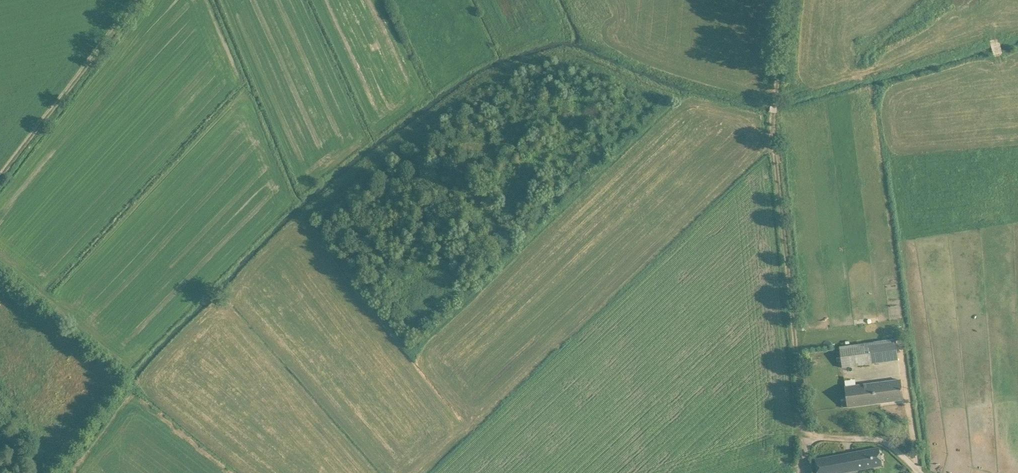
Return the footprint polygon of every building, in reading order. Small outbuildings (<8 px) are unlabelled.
[(842,367),(899,360),(896,339),(839,346),(842,367)] [(847,407),(903,400),(901,380),(845,387),(847,407)] [(818,472),(843,472),(881,466),(879,448),(815,459),(818,472)]
